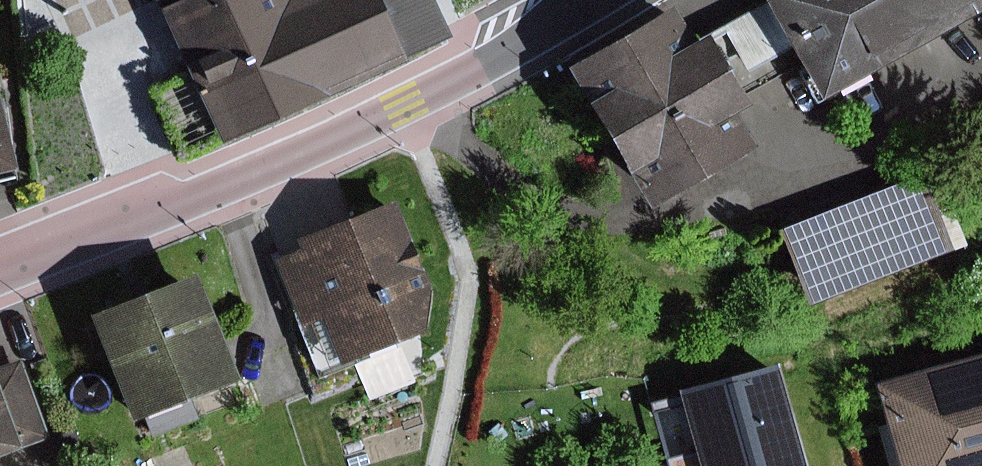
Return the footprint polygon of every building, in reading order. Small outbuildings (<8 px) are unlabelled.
[(430,0),(144,0),(177,76),(150,88),(175,147),(202,135),(207,144),(447,40),(430,0)] [(755,6),(790,68),(808,101),(981,4),(981,0),(752,0),(755,6)] [(790,68),(755,6),(697,38),(732,100),(790,68)] [(683,40),(664,7),(557,67),(636,207),(744,146),(724,111),(735,105),(732,100),(697,38),(695,34),(683,40)] [(0,134),(0,170),(8,168),(0,134)] [(915,174),(769,230),(798,305),(944,249),(915,174)] [(295,250),(270,259),(316,378),(351,365),(365,401),(412,383),(395,338),(412,331),(422,287),(389,201),(291,239),(295,250)] [(226,380),(186,274),(79,315),(120,421),(139,414),(147,436),(193,419),(184,396),(226,380)] [(966,359),(981,415),(981,354),(966,359)] [(683,383),(706,465),(810,465),(780,357),(683,383)] [(966,359),(866,387),(889,465),(981,465),(981,415),(966,359)] [(44,436),(17,363),(0,369),(0,452),(44,436)]
